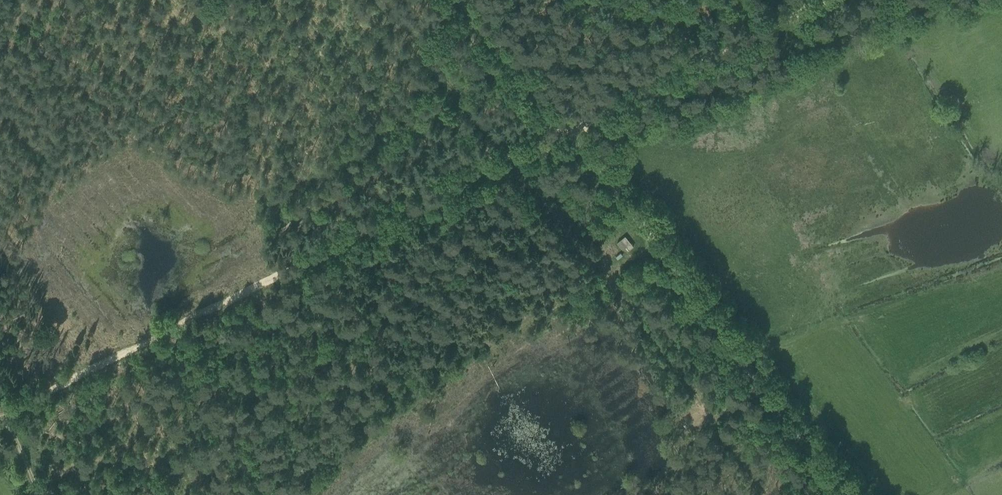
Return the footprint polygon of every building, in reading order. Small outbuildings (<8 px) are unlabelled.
[(625,236),(617,242),(623,249),(626,247),(628,250),(633,246),(625,236)]
